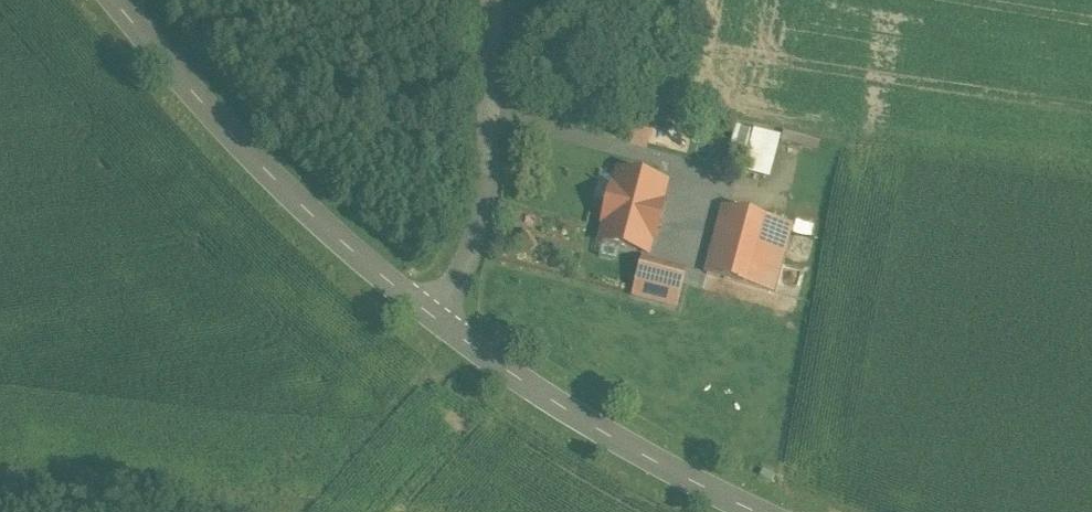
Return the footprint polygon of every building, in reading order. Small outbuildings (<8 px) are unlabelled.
[(650,263),(663,215),(603,200),(591,249),(650,263)] [(793,229),(723,211),(706,277),(776,295),(793,229)] [(663,215),(650,263),(686,272),(698,223),(663,215)]
